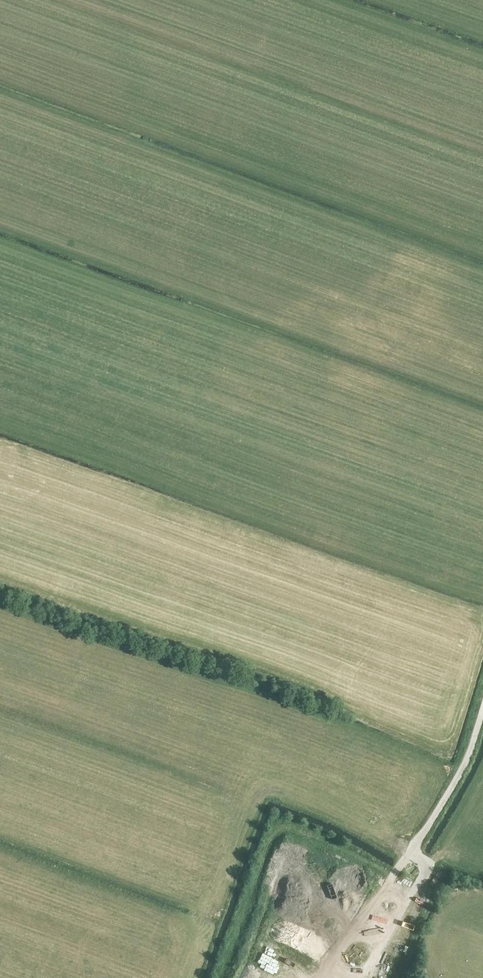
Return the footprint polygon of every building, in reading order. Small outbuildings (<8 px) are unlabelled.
[(408,922),(417,928),(421,920),(412,915),(408,922)] [(411,940),(414,934),(408,932),(405,938),(411,940)] [(254,965),(261,977),(264,977),(267,977),(259,962),(254,965)]
